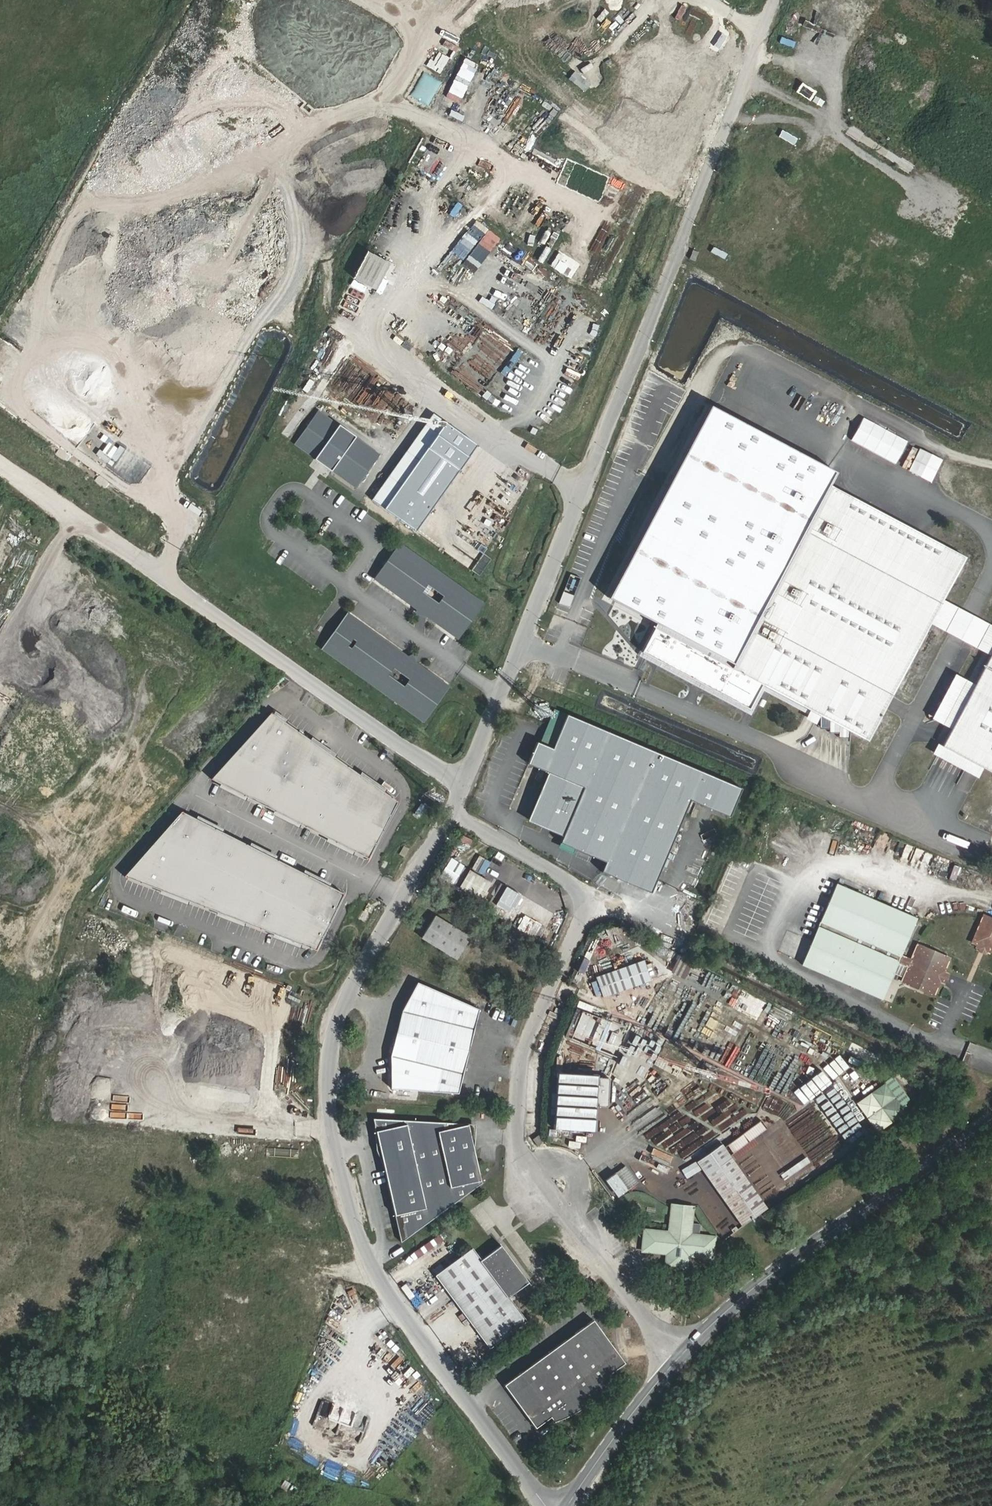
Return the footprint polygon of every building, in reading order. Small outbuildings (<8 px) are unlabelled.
[(793,137),(796,131),(783,124),(780,131),(793,137)] [(329,140),(325,148),(332,151),(327,161),(332,163),(341,146),(329,140)] [(778,163),(786,147),(778,143),(770,159),(778,163)] [(324,165),(321,171),(329,176),(333,171),(324,165)] [(419,179),(413,186),(424,195),(430,187),(419,179)] [(712,246),(709,252),(724,259),(727,253),(712,246)] [(364,248),(361,254),(374,259),(377,253),(364,248)] [(348,279),(337,301),(351,308),(362,286),(348,279)] [(484,293),(489,299),(500,290),(494,284),(484,293)] [(161,370),(167,368),(161,352),(155,353),(161,370)] [(322,376),(323,365),(309,364),(308,375),(322,376)] [(572,366),(568,373),(581,380),(585,373),(572,366)] [(492,405),(496,401),(486,391),(482,396),(492,405)] [(827,483),(833,471),(706,403),(603,594),(655,623),(639,652),(646,656),(748,710),(760,684),(863,738),(926,621),(939,599),(962,556),(827,483)] [(436,417),(424,408),(362,495),(375,504),(436,417)] [(468,440),(436,417),(375,504),(406,526),(468,440)] [(861,417),(850,441),(895,463),(907,440),(861,417)] [(313,459),(330,471),(355,436),(338,424),(313,459)] [(900,467),(931,482),(942,459),(911,444),(900,467)] [(106,464),(111,457),(97,449),(93,456),(106,464)] [(366,574),(449,634),(474,599),(391,539),(366,574)] [(482,575),(490,559),(483,556),(475,571),(482,575)] [(563,592),(559,603),(569,606),(572,596),(563,592)] [(939,599),(926,621),(986,653),(991,642),(991,628),(939,599)] [(315,645),(417,718),(442,683),(409,659),(401,653),(340,610),(315,645)] [(986,653),(938,742),(991,772),(991,642),(986,653)] [(409,659),(405,651),(401,653),(409,659)] [(285,708),(272,698),(270,701),(282,710),(285,708)] [(268,700),(208,767),(217,771),(244,785),(271,799),(298,812),(324,826),(352,840),(365,846),(394,789),(382,780),(356,762),(332,745),(307,728),(282,710),(270,701),(268,700)] [(559,712),(546,706),(532,739),(545,744),(559,712)] [(645,749),(559,712),(545,744),(532,739),(530,738),(522,756),(541,764),(539,768),(542,770),(522,816),(556,830),(553,839),(567,845),(598,859),(645,749)] [(334,742),(309,724),(307,728),(332,745),(334,742)] [(733,786),(645,749),(598,859),(594,868),(642,889),(682,796),(722,813),(733,786)] [(541,764),(522,756),(520,760),(539,768),(541,764)] [(384,777),(358,759),(356,762),(382,780),(384,777)] [(217,771),(215,775),(243,789),(244,785),(217,771)] [(179,799),(121,864),(157,878),(186,889),(213,899),(242,911),(269,921),(298,932),(313,938),(341,881),(327,875),(300,861),(274,848),(246,834),(220,820),(193,807),(179,799)] [(271,799),(269,802),(296,816),(298,812),(271,799)] [(222,817),(195,803),(193,807),(220,820),(222,817)] [(410,809),(402,819),(407,823),(415,812),(410,809)] [(324,826),(322,829),(350,843),(352,840),(324,826)] [(276,844),(248,830),(246,834),(274,848),(276,844)] [(405,836),(400,834),(396,842),(400,845),(405,836)] [(469,845),(472,839),(458,834),(456,840),(469,845)] [(553,839),(550,844),(564,850),(567,845),(553,839)] [(329,871),(302,857),(300,861),(327,875),(329,871)] [(478,865),(467,883),(484,893),(496,876),(478,865)] [(157,878),(155,882),(184,893),(186,889),(157,878)] [(502,885),(488,911),(506,921),(521,895),(502,885)] [(906,927),(825,894),(794,975),(874,1006),(888,969),(902,975),(896,992),(925,1003),(940,966),(911,954),(904,968),(892,962),(906,927)] [(213,899),(212,903),(241,914),(242,911),(213,899)] [(435,907),(422,929),(458,950),(471,928),(435,907)] [(269,921),(268,925),(297,936),(298,932),(269,921)] [(977,926),(965,952),(988,961),(991,951),(991,933),(977,926)] [(625,945),(605,953),(609,963),(629,955),(625,945)] [(676,955),(671,964),(686,972),(691,963),(676,955)] [(646,960),(600,979),(607,997),(653,980),(646,960)] [(479,999),(417,972),(401,1001),(390,1046),(391,1079),(458,1084),(479,999)] [(674,1082),(685,1087),(689,1077),(678,1072),(674,1082)] [(840,1077),(855,1100),(872,1089),(865,1077),(852,1085),(845,1074),(840,1077)] [(598,1077),(557,1075),(554,1131),(595,1133),(596,1108),(608,1108),(610,1079),(598,1079),(598,1077)] [(884,1087),(858,1105),(877,1131),(902,1113),(884,1087)] [(267,1111),(279,1113),(280,1106),(269,1104),(267,1111)] [(379,1155),(475,1163),(471,1142),(473,1115),(371,1108),(372,1113),(373,1139),(379,1155)] [(758,1145),(753,1137),(766,1130),(761,1122),(724,1144),(733,1160),(758,1145)] [(545,1134),(538,1124),(528,1130),(535,1141),(545,1134)] [(548,1129),(547,1142),(562,1143),(562,1132),(553,1132),(553,1129),(548,1129)] [(767,1210),(722,1147),(697,1164),(742,1227),(767,1210)] [(475,1163),(379,1155),(382,1164),(394,1232),(477,1173),(476,1172),(475,1163)] [(624,1165),(603,1181),(616,1198),(638,1182),(624,1165)] [(690,1210),(670,1208),(667,1235),(642,1232),(640,1253),(666,1256),(665,1265),(684,1267),(685,1257),(710,1260),(712,1240),(687,1237),(690,1210)] [(491,1241),(473,1254),(464,1242),(427,1268),(480,1342),(517,1316),(499,1291),(517,1277),(491,1241)] [(540,1350),(575,1405),(577,1403),(578,1402),(579,1401),(580,1400),(583,1399),(585,1397),(586,1396),(588,1394),(589,1393),(591,1392),(592,1390),(594,1389),(595,1388),(596,1386),(597,1386),(598,1384),(599,1383),(600,1382),(601,1380),(603,1378),(605,1376),(606,1374),(608,1371),(609,1369),(610,1368),(611,1366),(612,1363),(617,1360),(587,1317),(540,1350)] [(575,1405),(540,1350),(497,1381),(527,1423),(533,1419),(536,1419),(540,1418),(543,1418),(547,1417),(551,1416),(554,1414),(558,1413),(561,1412),(564,1410),(567,1409),(569,1408),(571,1407),(572,1406),(573,1406),(575,1405)] [(288,1475),(279,1488),(287,1493),(296,1480),(288,1475)]
